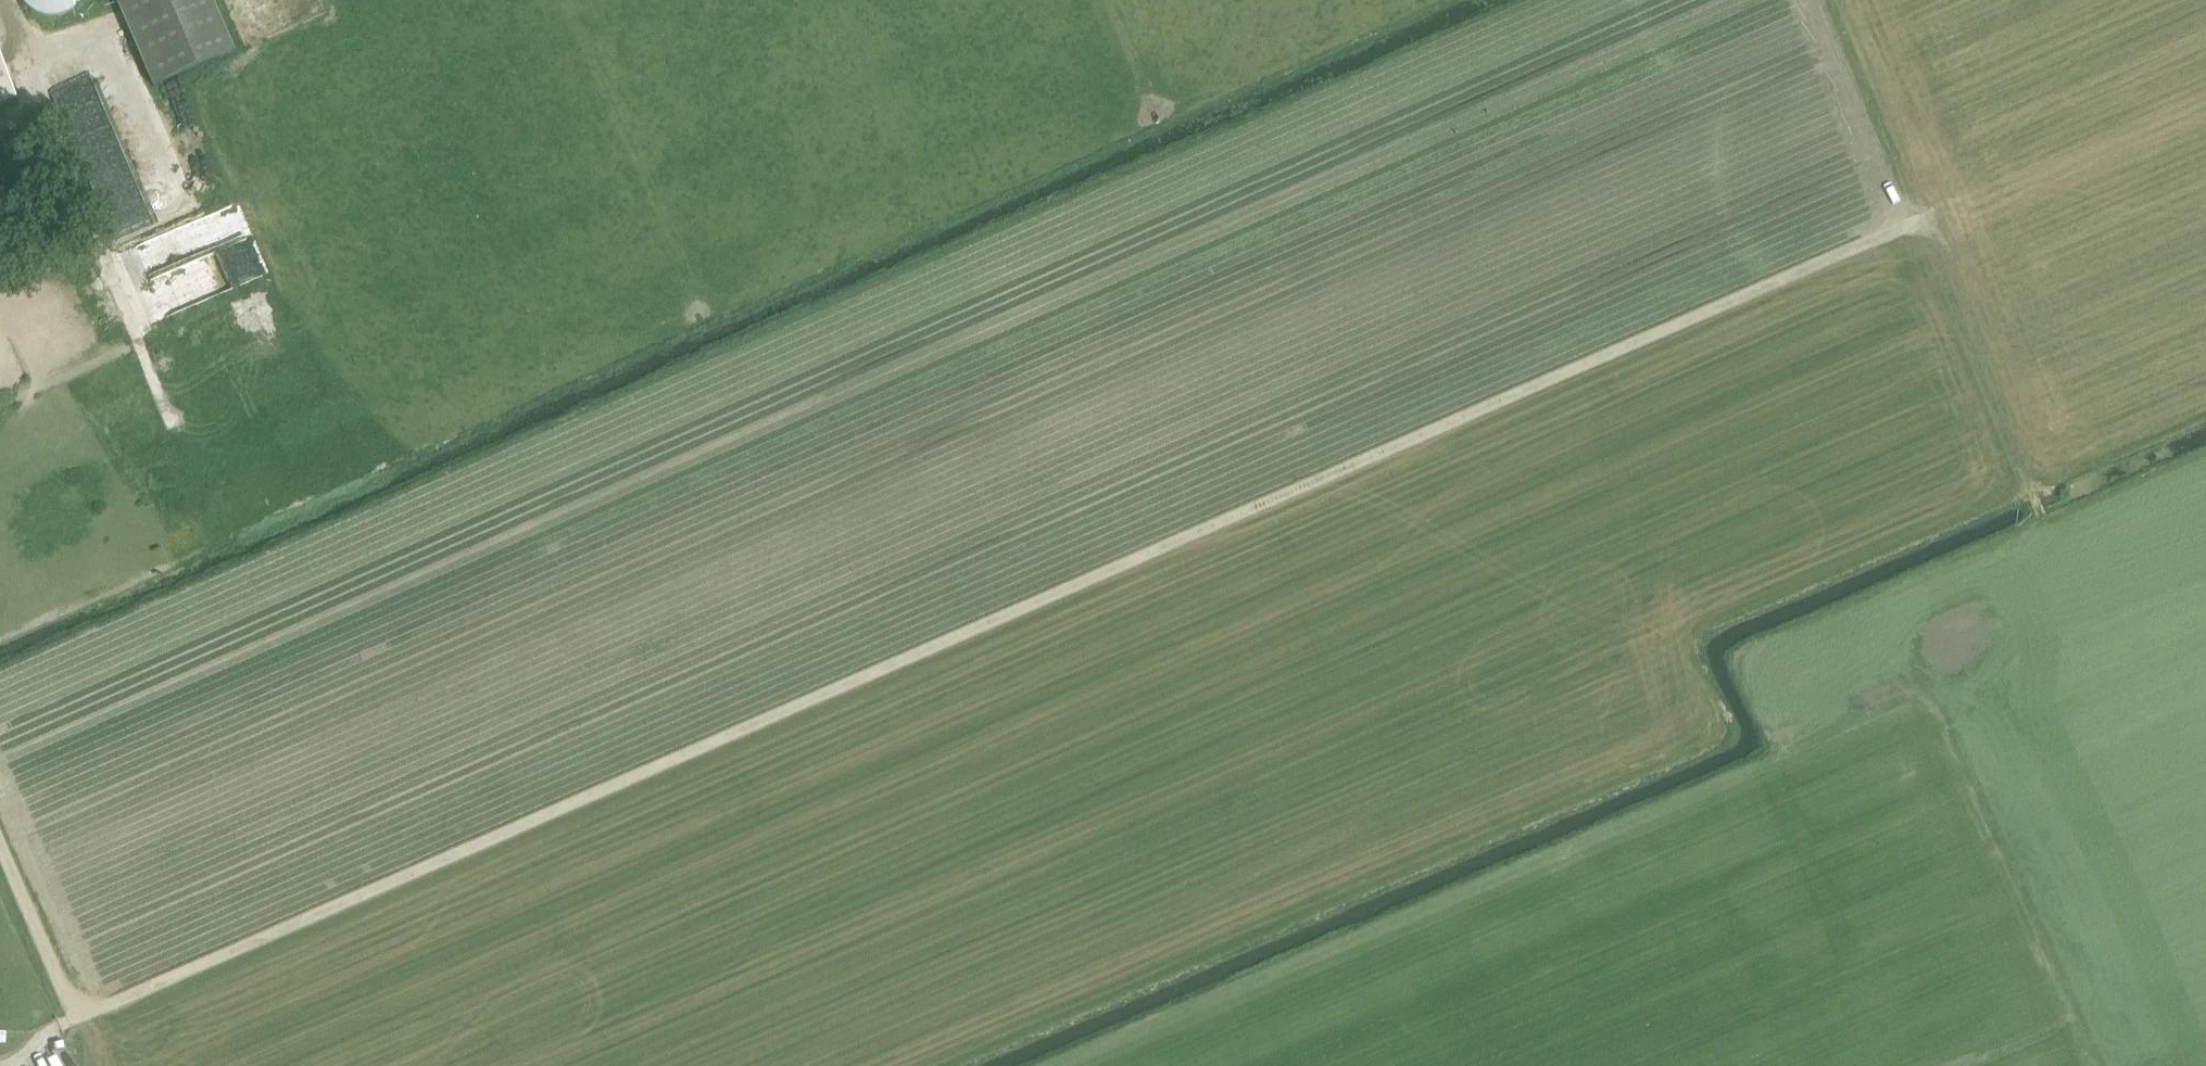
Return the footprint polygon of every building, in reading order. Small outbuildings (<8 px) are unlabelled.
[(28,4),(34,7),(40,10),(48,11),(56,11),(62,9),(70,6),(75,2),(77,0),(24,0),(28,4)] [(153,86),(233,50),(211,0),(116,0),(153,86)] [(14,93),(0,61),(0,99),(14,93)]
